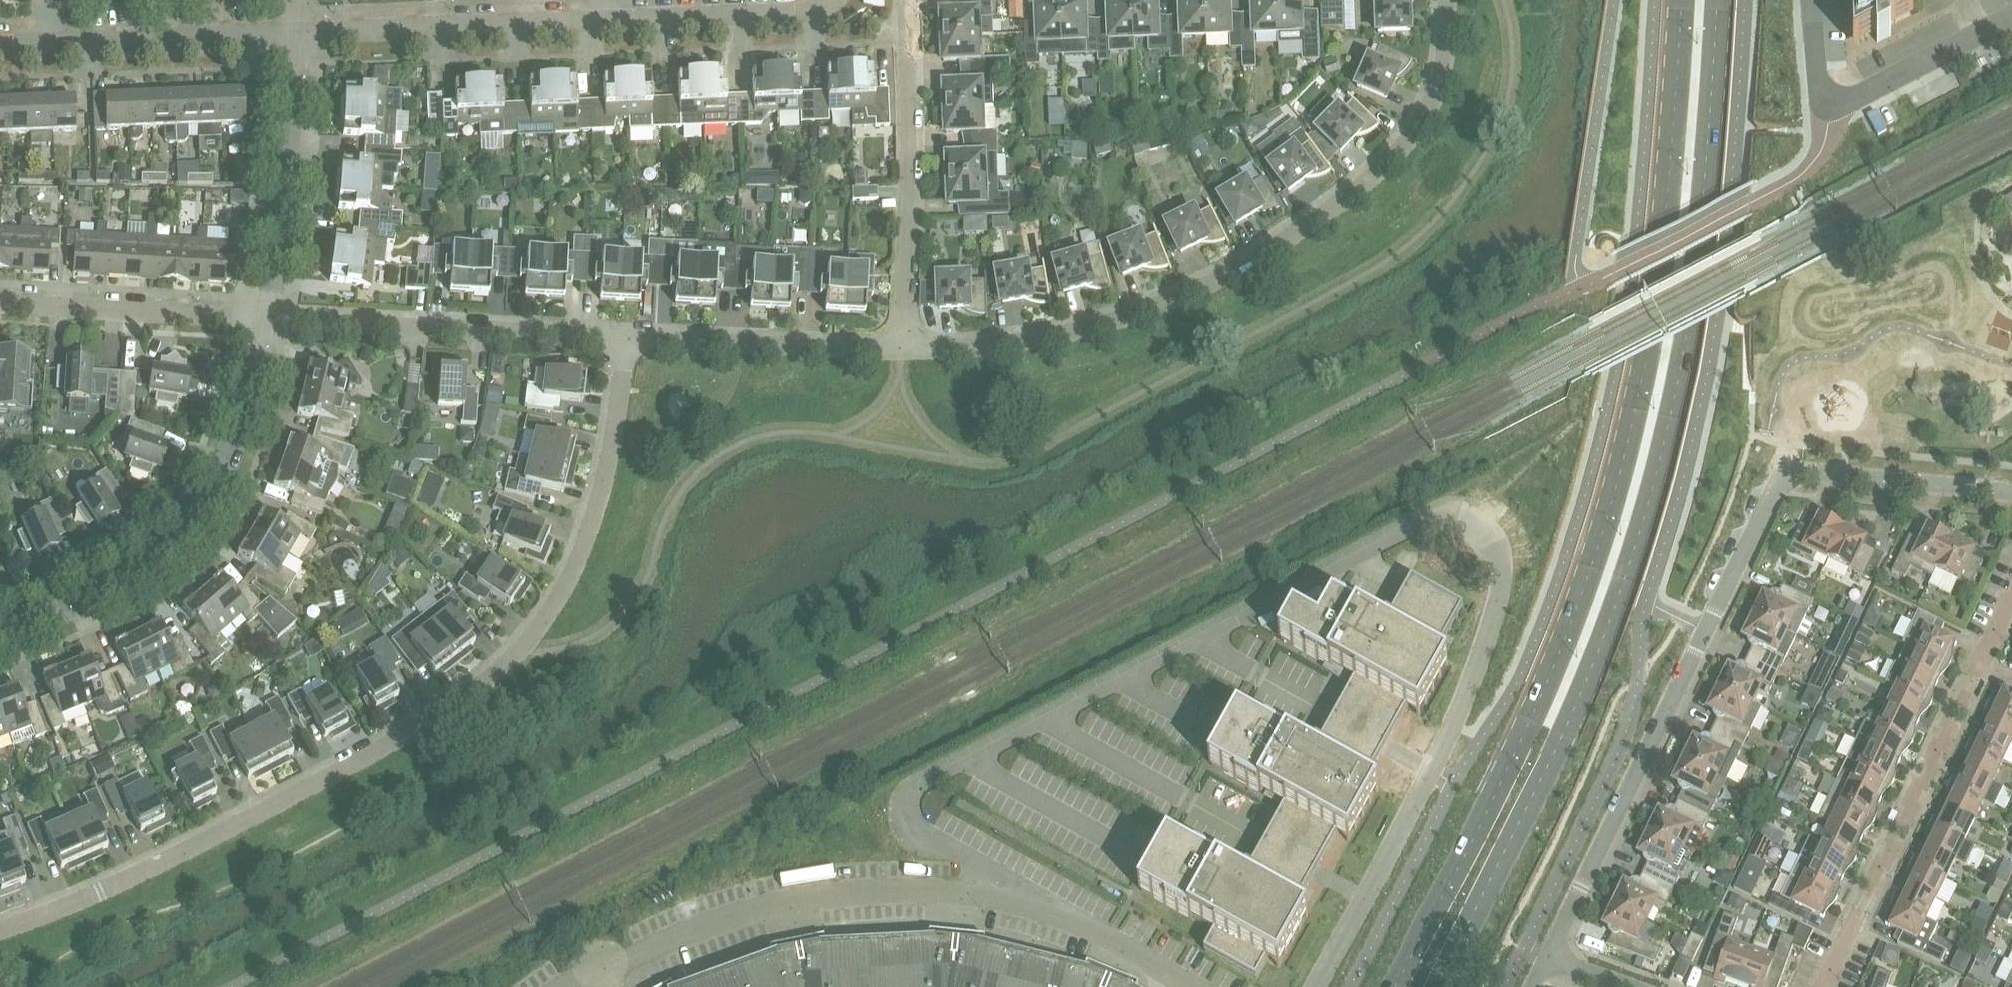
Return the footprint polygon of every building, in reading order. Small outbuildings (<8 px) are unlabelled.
[(937,37),(980,35),(992,35),(991,0),(966,0),(966,11),(941,12),(941,21),(939,21),(937,37)] [(1038,56),(1063,55),(1062,42),(1060,0),(1058,0),(1044,3),(1045,5),(1036,6),(1037,30),(1025,31),(1027,64),(1039,64),(1038,56)] [(1098,54),(1097,28),(1086,29),(1085,4),(1077,4),(1077,1),(1066,0),(1060,0),(1062,42),(1063,55),(1087,54),(1098,54)] [(1097,28),(1098,54),(1098,62),(1110,61),(1110,52),(1134,51),(1134,39),(1132,0),(1116,0),(1117,2),(1108,3),(1109,28),(1097,28)] [(1170,51),(1169,25),(1158,26),(1157,1),(1148,1),(1148,0),(1132,0),(1134,39),(1148,39),(1149,52),(1170,51)] [(1169,25),(1170,51),(1170,59),(1182,58),(1182,37),(1206,36),(1204,0),(1180,0),(1181,25),(1169,25)] [(1242,48),(1241,22),(1230,23),(1229,0),(1204,0),(1206,36),(1230,36),(1230,48),(1242,48)] [(1241,22),(1242,48),(1243,68),(1255,67),(1254,35),(1278,34),(1276,0),(1252,0),(1253,22),(1241,22)] [(1278,34),(1302,33),(1303,60),(1319,59),(1317,19),(1302,20),(1301,0),(1276,0),(1278,34)] [(1409,9),(1413,0),(1381,0),(1381,3),(1377,3),(1378,34),(1410,32),(1409,9)] [(1853,46),(1877,33),(1877,43),(1891,36),(1890,26),(1913,14),(1913,0),(1851,0),(1853,46)] [(1344,4),(1320,5),(1321,29),(1344,34),(1344,4)] [(1025,21),(1025,9),(1011,9),(1011,21),(1025,21)] [(968,72),(994,71),(1010,70),(1009,58),(980,60),(980,35),(937,37),(940,53),(943,52),(943,62),(968,61),(968,72)] [(1387,101),(1396,79),(1405,72),(1412,61),(1412,62),(1413,60),(1380,46),(1373,62),(1369,60),(1357,88),(1387,101)] [(863,64),(849,65),(851,109),(864,109),(866,120),(874,120),(875,127),(889,126),(888,93),(874,94),(873,67),(864,68),(863,64)] [(828,110),(851,109),(849,65),(835,66),(835,69),(826,69),(827,95),(813,96),(814,122),(828,121),(828,110)] [(775,68),(777,112),(800,111),(800,122),(814,122),(813,96),(799,96),(798,70),(789,71),(789,67),(775,68)] [(777,112),(775,68),(761,68),(761,72),(752,72),(753,98),(739,99),(740,125),(760,124),(769,113),(777,112)] [(740,125),(739,99),(725,99),(724,73),(715,74),(715,70),(701,71),(702,115),(703,126),(726,125),(740,125)] [(666,128),(680,127),(703,126),(702,115),(701,71),(686,71),(687,75),(677,75),(678,101),(665,102),(666,128)] [(994,83),(994,71),(968,72),(969,83),(944,84),(944,93),(942,93),(940,109),(982,107),(995,107),(994,83)] [(626,74),(628,118),(629,129),(666,128),(665,102),(651,102),(650,76),(640,76),(640,73),(626,74)] [(628,118),(626,74),(612,74),(612,78),(603,78),(604,104),(590,105),(591,131),(613,130),(615,119),(628,118)] [(591,131),(590,105),(576,105),(575,79),(566,79),(566,76),(552,77),(554,121),(554,132),(569,131),(591,131)] [(554,121),(552,77),(538,77),(538,80),(529,81),(530,107),(516,108),(517,134),(554,132),(554,121)] [(517,134),(516,108),(502,108),(501,82),(492,82),(492,79),(478,80),(479,124),(480,135),(503,134),(517,134)] [(456,125),(479,124),(478,80),(464,80),(464,83),(454,84),(455,110),(441,111),(442,136),(457,136),(456,125)] [(340,111),(396,114),(400,114),(401,90),(363,89),(363,86),(360,85),(357,84),(354,84),(351,84),(348,86),(348,88),(345,88),(344,97),(341,97),(340,111)] [(243,92),(220,93),(221,125),(244,124),(243,92)] [(221,125),(220,93),(197,94),(198,126),(199,138),(222,137),(221,125)] [(106,130),(129,129),(128,97),(114,97),(114,94),(93,94),(94,130),(106,130)] [(197,94),(174,95),(176,139),(189,139),(189,127),(198,126),(197,94)] [(441,94),(426,95),(427,120),(442,120),(441,94)] [(175,127),(174,95),(151,96),(152,128),(164,128),(165,140),(169,142),(176,142),(176,139),(175,127)] [(152,128),(151,96),(128,97),(129,129),(129,141),(137,141),(142,135),(142,128),(152,128)] [(74,99),(51,100),(53,132),(76,131),(74,99)] [(28,100),(5,101),(7,134),(30,133),(28,100)] [(53,132),(51,100),(28,100),(30,133),(53,132)] [(1339,110),(1318,132),(1341,154),(1357,137),(1369,133),(1378,126),(1379,126),(1379,125),(1354,100),(1342,113),(1339,110)] [(995,107),(982,107),(940,109),(943,125),(945,124),(946,133),(971,132),(971,144),(997,143),(996,131),(995,107)] [(369,136),(368,150),(394,151),(395,137),(396,114),(340,111),(340,125),(343,126),(343,135),(369,136)] [(1213,111),(1213,123),(1229,123),(1229,111),(1213,111)] [(1208,145),(1200,133),(1179,133),(1192,154),(1208,145)] [(1152,150),(1147,139),(1131,145),(1135,156),(1152,150)] [(1109,141),(1094,146),(1098,159),(1113,155),(1109,141)] [(1289,193),(1308,179),(1320,177),(1331,172),(1332,171),(1310,142),(1297,152),(1294,149),(1270,167),(1289,193)] [(985,179),(998,179),(997,143),(971,144),(972,155),(947,156),(947,165),(944,165),(943,181),(985,179)] [(394,151),(368,150),(367,164),(341,162),(340,171),(337,171),(336,185),(381,188),(392,189),(393,175),(397,175),(397,166),(400,166),(401,152),(394,151)] [(117,183),(131,183),(131,166),(117,166),(117,183)] [(18,181),(31,181),(31,173),(18,172),(18,181)] [(866,172),(854,172),(854,187),(867,187),(866,172)] [(43,173),(31,173),(31,181),(43,182),(43,173)] [(89,173),(77,173),(77,182),(89,182),(89,173)] [(781,173),(773,173),(768,178),(768,186),(781,186),(781,173)] [(96,174),(96,182),(109,183),(109,174),(96,174)] [(154,183),(154,175),(141,174),(141,183),(154,183)] [(166,175),(154,175),(154,183),(166,184),(166,175)] [(200,184),(200,175),(187,175),(187,184),(200,184)] [(212,175),(200,175),(200,184),(212,184),(212,175)] [(236,176),(236,185),(249,185),(249,176),(236,176)] [(1246,183),(1220,199),(1236,226),(1257,214),(1269,213),(1280,209),(1281,209),(1263,178),(1248,186),(1246,183)] [(974,216),(999,215),(998,179),(985,179),(943,181),(946,197),(948,196),(949,205),(974,204),(974,216)] [(381,188),(336,185),(335,199),(338,199),(338,208),(364,210),(363,224),(389,227),(396,227),(401,227),(402,211),(392,210),(393,203),(380,193),(381,188)] [(877,188),(851,189),(852,201),(878,200),(877,188)] [(675,190),(664,190),(664,202),(675,201),(675,190)] [(685,190),(685,203),(698,203),(699,190),(685,190)] [(2008,210),(2011,207),(2011,195),(2002,201),(2008,210)] [(1194,212),(1167,226),(1181,255),(1202,244),(1214,244),(1226,241),(1227,241),(1211,208),(1196,216),(1194,212)] [(148,215),(147,226),(157,227),(158,216),(148,215)] [(0,233),(0,269),(23,270),(26,229),(30,230),(30,219),(21,218),(20,229),(0,228),(0,233)] [(1010,218),(994,218),(995,231),(1011,230),(1010,218)] [(107,224),(97,223),(96,234),(100,234),(98,275),(123,276),(126,235),(106,234),(107,224)] [(389,227),(363,224),(361,238),(335,235),(334,244),(331,244),(329,258),(373,263),(376,241),(394,243),(396,227),(389,227)] [(149,278),(174,279),(177,239),(156,237),(157,227),(147,226),(147,237),(151,237),(149,278)] [(26,229),(23,270),(49,272),(50,246),(58,247),(59,231),(30,230),(26,229)] [(174,279),(200,281),(202,240),(206,241),(207,230),(198,229),(197,240),(177,239),(174,279)] [(227,242),(206,241),(202,240),(200,281),(225,283),(227,257),(235,258),(237,230),(228,230),(227,242)] [(73,273),(98,275),(100,234),(96,234),(67,232),(66,247),(74,248),(73,273)] [(1140,237),(1111,248),(1123,277),(1145,269),(1157,270),(1169,268),(1170,267),(1157,234),(1141,240),(1140,237)] [(123,276),(149,278),(151,237),(147,237),(126,235),(123,276)] [(452,236),(451,247),(433,246),(432,276),(433,276),(433,271),(445,272),(444,276),(450,277),(449,292),(469,293),(471,248),(472,237),(452,236)] [(571,279),(583,279),(585,238),(573,237),(572,253),(546,252),(544,297),(564,298),(565,282),(570,283),(571,279)] [(599,300),(619,301),(622,256),(596,255),(597,238),(585,238),(583,279),(595,280),(595,284),(600,284),(599,300)] [(647,257),(622,256),(619,301),(639,302),(640,286),(646,287),(646,283),(658,283),(660,242),(648,241),(647,257)] [(697,260),(698,243),(660,242),(658,283),(670,284),(670,288),(675,288),(675,304),(694,305),(697,260)] [(1099,242),(1053,254),(1064,294),(1087,288),(1098,291),(1110,290),(1111,290),(1112,290),(1100,248),(1099,242)] [(720,287),(733,287),(734,262),(735,245),(698,243),(697,260),(694,305),(714,306),(715,290),(720,291),(720,287)] [(496,275),(508,275),(509,250),(471,248),(469,293),(489,294),(490,278),(496,279),(496,275)] [(773,248),(772,264),(770,309),(789,310),(790,294),(796,295),(796,291),(808,291),(810,250),(773,248)] [(546,252),(509,250),(508,275),(520,276),(520,280),(525,280),(524,296),(544,297),(546,252)] [(825,312),(845,313),(847,268),(821,267),(822,251),(810,250),(808,291),(821,292),(821,296),(826,296),(825,312)] [(848,256),(847,268),(845,313),(864,314),(865,298),(872,299),(874,257),(848,256)] [(370,287),(373,263),(329,258),(327,272),(330,272),(329,281),(370,287)] [(745,292),(750,292),(750,308),(770,309),(772,264),(734,262),(733,287),(745,288),(745,292)] [(405,289),(429,291),(431,265),(417,264),(417,266),(407,265),(405,289)] [(1027,268),(997,273),(1003,305),(1026,301),(1038,305),(1050,305),(1051,305),(1045,269),(1028,272),(1027,268)] [(969,277),(938,279),(940,311),(963,310),(974,315),(986,316),(986,317),(988,317),(986,280),(969,281),(969,277)] [(31,412),(33,384),(29,384),(31,351),(10,350),(10,353),(0,352),(0,410),(31,412)] [(89,400),(89,396),(105,397),(104,409),(116,414),(119,402),(121,375),(107,374),(106,378),(90,377),(91,362),(85,362),(85,355),(73,354),(73,361),(67,361),(66,370),(58,370),(57,389),(65,389),(64,399),(89,400)] [(153,368),(152,372),(132,368),(130,376),(121,375),(119,402),(116,414),(133,419),(135,385),(149,386),(149,389),(148,392),(157,394),(156,401),(175,405),(177,397),(186,399),(187,393),(194,394),(196,382),(189,381),(190,375),(182,374),(184,364),(180,363),(174,355),(166,361),(162,360),(160,370),(153,368)] [(306,389),(345,399),(348,386),(360,388),(361,383),(347,359),(335,366),(338,369),(335,371),(323,368),(323,367),(309,364),(306,375),(309,376),(306,389)] [(477,395),(464,394),(466,367),(458,366),(458,361),(435,360),(434,378),(439,378),(437,405),(463,407),(462,422),(460,422),(460,424),(476,424),(477,395)] [(524,408),(553,412),(555,398),(582,402),(583,394),(588,395),(591,371),(574,369),(573,374),(546,371),(535,370),(534,384),(528,384),(528,383),(527,383),(524,408)] [(505,387),(488,385),(486,402),(502,404),(505,387)] [(406,386),(403,413),(415,415),(418,387),(406,386)] [(345,399),(306,389),(303,403),(299,402),(297,414),(311,417),(311,416),(324,419),(321,431),(348,437),(353,415),(342,413),(345,399)] [(494,435),(501,408),(487,405),(480,432),(494,435)] [(536,433),(530,457),(574,468),(578,450),(573,449),(575,442),(548,435),(551,422),(526,416),(523,431),(524,432),(524,430),(536,433)] [(162,432),(164,432),(164,431),(130,419),(122,443),(129,445),(124,458),(133,461),(130,468),(149,475),(151,467),(160,470),(162,465),(169,467),(173,456),(166,453),(168,448),(157,444),(162,432)] [(346,470),(353,449),(319,437),(315,448),(303,444),(303,443),(289,438),(285,450),(289,451),(284,464),(322,477),(333,481),(336,482),(337,469),(338,467),(346,470)] [(36,463),(37,457),(37,448),(23,447),(22,462),(36,463)] [(569,486),(574,468),(530,457),(518,455),(514,471),(510,470),(510,469),(509,469),(504,491),(532,498),(535,485),(563,492),(565,485),(569,486)] [(322,477),(284,464),(280,477),(276,476),(272,487),(286,492),(287,491),(298,495),(295,506),(321,515),(329,493),(336,482),(333,481),(322,477)] [(39,469),(21,471),(22,484),(40,482),(39,469)] [(124,498),(125,500),(126,499),(106,469),(85,483),(89,489),(78,496),(83,504),(77,508),(88,524),(94,520),(99,528),(104,525),(108,530),(118,524),(114,518),(119,514),(113,505),(124,498)] [(415,483),(392,475),(386,493),(409,501),(415,483)] [(429,475),(424,487),(436,493),(442,480),(429,475)] [(549,532),(523,521),(528,509),(497,496),(492,509),(500,512),(495,522),(496,523),(497,522),(508,526),(502,541),(528,551),(526,556),(542,562),(551,541),(546,539),(549,532)] [(66,531),(67,533),(68,533),(53,498),(28,510),(31,518),(21,522),(25,531),(18,534),(26,552),(33,548),(37,557),(43,554),(46,561),(57,556),(54,549),(59,547),(55,537),(66,531)] [(260,522),(253,534),(288,555),(300,534),(310,540),(316,529),(292,515),(286,525),(275,519),(276,518),(263,510),(257,521),(260,522)] [(1827,560),(1845,524),(1839,521),(1837,526),(1819,517),(1813,531),(1801,525),(1789,549),(1814,561),(1817,554),(1827,560)] [(1845,524),(1827,560),(1862,577),(1875,552),(1863,546),(1866,540),(1858,536),(1860,533),(1849,526),(1845,524)] [(1933,577),(1936,570),(1953,534),(1947,532),(1945,537),(1927,528),(1921,541),(1909,536),(1892,572),(1905,578),(1910,566),(1933,577)] [(288,555),(253,534),(246,546),(243,544),(237,555),(249,562),(250,561),(261,568),(255,578),(284,595),(296,576),(280,567),(288,555)] [(1953,534),(1936,570),(1971,587),(1983,562),(1971,557),(1974,551),(1966,547),(1968,543),(1957,536),(1953,534)] [(412,557),(402,543),(389,553),(400,567),(412,557)] [(457,587),(478,601),(485,590),(509,606),(513,600),(517,603),(530,583),(516,573),(513,577),(491,562),(476,583),(466,576),(467,575),(466,574),(457,587)] [(376,574),(383,583),(387,580),(393,575),(383,563),(376,574)] [(214,585),(203,594),(230,624),(240,615),(248,624),(258,616),(277,639),(298,621),(270,597),(261,604),(247,588),(237,596),(229,586),(230,586),(221,574),(211,582),(214,585)] [(1448,665),(1435,658),(1463,607),(1412,579),(1384,629),(1333,601),(1319,626),(1294,612),(1279,639),(1355,681),(1334,718),(1386,746),(1407,709),(1419,717),(1426,705),(1448,665)] [(1763,595),(1753,616),(1787,633),(1796,637),(1813,601),(1782,586),(1777,596),(1773,596),(1770,598),(1763,595)] [(422,616),(457,662),(471,651),(468,648),(474,643),(457,620),(468,612),(452,592),(422,616)] [(219,633),(230,624),(203,594),(193,603),(191,600),(182,608),(191,619),(192,618),(200,628),(191,636),(209,656),(205,660),(210,666),(224,654),(219,649),(227,643),(219,633)] [(360,608),(352,613),(359,626),(368,621),(360,608)] [(1917,611),(1913,619),(1924,624),(1927,616),(1917,611)] [(422,616),(411,624),(391,640),(406,660),(416,652),(434,674),(440,670),(443,673),(457,662),(422,616)] [(1787,633),(1753,616),(1743,637),(1750,641),(1750,644),(1752,647),(1747,658),(1779,673),(1786,677),(1789,672),(1781,668),(1786,658),(1796,637),(1787,633)] [(1915,649),(1950,666),(1951,664),(1953,650),(1957,644),(1939,635),(1945,624),(1936,620),(1927,616),(1924,624),(1913,619),(1902,642),(1906,644),(1915,649)] [(138,636),(156,672),(169,666),(174,676),(194,666),(182,641),(171,646),(165,635),(166,635),(160,621),(149,627),(151,630),(138,636)] [(1861,628),(1854,642),(1864,646),(1871,633),(1861,628)] [(145,678),(156,672),(138,636),(126,642),(124,639),(114,645),(120,658),(121,657),(127,669),(116,674),(129,699),(147,690),(145,678)] [(398,696),(384,672),(399,663),(384,638),(368,647),(368,648),(369,648),(377,662),(355,674),(369,698),(364,701),(373,716),(394,704),(391,700),(398,696)] [(1853,644),(1846,658),(1856,663),(1863,649),(1853,644)] [(1949,667),(1950,666),(1915,649),(1906,644),(1897,664),(1906,668),(1937,683),(1940,678),(1949,667)] [(1827,653),(1820,668),(1831,673),(1838,658),(1827,653)] [(80,663),(67,668),(83,705),(95,701),(100,713),(107,716),(124,709),(110,677),(99,681),(94,670),(95,669),(90,655),(79,660),(80,663)] [(1786,677),(1779,673),(1747,658),(1742,668),(1738,668),(1735,670),(1729,667),(1718,688),(1752,705),(1761,709),(1762,708),(1767,710),(1769,705),(1766,698),(1777,677),(1784,681),(1786,677)] [(1897,687),(1896,688),(1931,705),(1932,703),(1935,689),(1937,683),(1906,668),(1897,664),(1895,663),(1886,682),(1897,687)] [(83,705),(67,668),(55,674),(53,670),(42,675),(48,689),(49,688),(54,700),(43,704),(53,730),(71,723),(73,719),(86,714),(83,705)] [(1840,671),(1835,682),(1843,686),(1848,675),(1840,671)] [(35,737),(46,733),(37,707),(25,711),(21,699),(22,699),(16,685),(5,689),(7,693),(0,695),(0,714),(8,735),(12,746),(35,737)] [(1761,709),(1752,705),(1718,688),(1708,709),(1715,713),(1715,716),(1717,719),(1712,730),(1744,745),(1756,720),(1761,709)] [(1930,706),(1931,705),(1896,688),(1887,707),(1918,722),(1921,717),(1930,706)] [(1832,689),(1826,700),(1836,705),(1841,694),(1832,689)] [(2000,689),(1996,695),(1987,706),(1986,708),(2011,720),(2011,695),(2000,689)] [(287,697),(299,719),(310,713),(324,737),(331,734),(333,738),(354,727),(345,711),(341,714),(328,690),(305,702),(300,691),(301,691),(300,690),(287,697)] [(252,731),(272,770),(289,762),(286,758),(293,754),(280,729),(291,723),(278,697),(264,704),(265,705),(266,705),(273,719),(252,731)] [(1865,721),(1878,727),(1912,743),(1913,742),(1916,728),(1918,722),(1887,707),(1883,716),(1871,711),(1869,716),(1861,712),(1859,717),(1865,720),(1865,721)] [(1980,729),(2011,744),(2011,743),(2011,720),(1986,708),(1986,709),(1983,723),(1980,729)] [(1822,709),(1817,720),(1825,723),(1830,712),(1822,709)] [(1264,843),(1316,872),(1336,835),(1349,842),(1377,793),(1378,790),(1365,783),(1386,746),(1334,718),(1313,755),(1238,713),(1209,764),(1285,806),(1264,843)] [(8,735),(0,714),(0,738),(8,735)] [(1911,745),(1912,743),(1878,727),(1865,721),(1856,740),(1868,746),(1900,761),(1902,756),(1911,745)] [(136,726),(125,731),(129,740),(140,735),(136,726)] [(272,770),(252,731),(230,742),(222,728),(223,727),(223,726),(209,733),(223,759),(234,753),(247,778),(254,774),(256,779),(272,770)] [(1812,728),(1806,740),(1816,745),(1822,733),(1812,728)] [(2002,763),(2011,744),(1980,729),(1978,734),(1968,745),(1968,746),(2002,763)] [(1701,742),(1694,739),(1683,760),(1717,777),(1726,781),(1744,745),(1712,730),(1707,740),(1703,740),(1701,742)] [(216,794),(203,769),(215,763),(202,737),(188,744),(189,745),(190,745),(197,759),(174,770),(187,795),(182,797),(190,813),(211,802),(209,798),(216,794)] [(1855,739),(1845,759),(1893,782),(1894,780),(1897,766),(1900,761),(1868,746),(1856,740),(1855,739)] [(1806,740),(1797,758),(1807,764),(1817,745),(1816,745),(1806,740)] [(1964,762),(1961,767),(1993,783),(1993,781),(2002,763),(1968,746),(1967,748),(1964,762)] [(106,770),(101,758),(91,762),(97,774),(106,770)] [(1892,784),(1893,782),(1845,759),(1836,779),(1881,801),(1883,795),(1892,784)] [(1683,760),(1673,781),(1680,785),(1680,788),(1682,791),(1677,802),(1709,817),(1726,781),(1717,777),(1683,760)] [(1993,783),(1961,767),(1959,773),(1950,784),(1949,785),(1983,802),(1994,807),(2004,787),(1993,781),(1993,783)] [(1791,772),(1787,779),(1798,785),(1804,773),(1793,768),(1791,772)] [(140,771),(117,782),(116,781),(117,780),(117,779),(103,786),(116,812),(128,806),(140,832),(147,829),(149,833),(170,823),(163,807),(158,809),(140,771)] [(1798,785),(1787,779),(1781,793),(1792,798),(1798,785)] [(1878,806),(1881,801),(1836,779),(1826,798),(1874,822),(1875,820),(1878,806)] [(1945,801),(1943,806),(1974,822),(1983,802),(1949,785),(1948,787),(1945,801)] [(68,822),(86,862),(103,855),(101,851),(108,848),(96,822),(108,816),(96,790),(82,796),(83,797),(84,797),(90,812),(68,822)] [(1874,822),(1826,798),(1817,818),(1830,824),(1862,839),(1864,834),(1874,823),(1874,822)] [(1666,814),(1659,811),(1649,832),(1682,849),(1692,854),(1694,854),(1704,832),(1702,831),(1709,817),(1677,802),(1672,812),(1669,812),(1666,814)] [(1931,823),(1930,824),(1964,841),(1974,822),(1943,806),(1940,812),(1931,823)] [(15,856),(28,851),(15,817),(2,821),(6,833),(5,833),(5,834),(7,834),(11,845),(0,849),(0,897),(20,890),(18,885),(25,883),(15,856)] [(86,862),(68,822),(45,832),(40,820),(41,820),(41,819),(27,825),(37,848),(49,843),(60,868),(67,865),(69,870),(86,862)] [(1830,824),(1821,844),(1856,860),(1856,859),(1859,845),(1862,839),(1830,824)] [(1955,861),(1964,841),(1930,824),(1929,826),(1926,840),(1924,846),(1955,861)] [(1645,860),(1648,863),(1643,874),(1674,889),(1689,896),(1692,891),(1676,884),(1681,874),(1682,874),(1692,854),(1682,849),(1649,832),(1638,853),(1645,857),(1645,860)] [(1308,916),(1295,909),(1316,872),(1264,843),(1243,880),(1228,872),(1168,838),(1139,890),(1215,932),(1204,951),(1256,980),(1266,961),(1279,968),(1308,916)] [(1855,862),(1856,860),(1821,844),(1812,862),(1811,863),(1843,878),(1845,873),(1855,862)] [(1912,862),(1911,863),(1945,880),(1955,861),(1924,846),(1921,851),(1912,862)] [(1789,877),(1802,882),(1837,899),(1838,898),(1840,884),(1843,878),(1811,863),(1812,862),(1799,856),(1789,877)] [(1936,900),(1945,880),(1911,863),(1910,865),(1907,879),(1905,885),(1936,900)] [(2011,873),(2002,868),(1996,879),(2006,885),(2007,885),(2011,874),(2011,873)] [(1631,886),(1624,883),(1614,904),(1647,921),(1653,908),(1662,913),(1672,893),(1687,900),(1689,896),(1674,889),(1643,874),(1637,884),(1634,884),(1631,886)] [(1836,901),(1837,899),(1802,882),(1789,877),(1780,897),(1774,894),(1768,905),(1801,921),(1806,910),(1824,918),(1827,912),(1836,901)] [(1893,901),(1892,902),(1927,919),(1936,900),(1905,885),(1902,890),(1893,901)] [(2003,893),(2002,893),(1991,888),(1986,899),(1997,904),(2003,893)] [(1938,924),(1927,919),(1892,902),(1891,904),(1888,918),(1885,925),(1903,933),(1897,944),(1906,948),(1941,963),(1946,951),(1929,943),(1938,924)] [(2000,909),(2011,915),(2011,913),(2011,906),(2004,902),(2000,909)] [(1638,940),(1647,921),(1614,904),(1604,925),(1610,929),(1610,930),(1610,931),(1610,932),(1611,933),(1612,934),(1613,935),(1608,945),(1655,963),(1660,951),(1638,940)] [(2011,915),(2000,909),(1997,917),(2007,922),(2011,915)] [(1739,984),(1751,951),(1729,943),(1738,919),(1724,914),(1701,976),(1724,984),(1726,979),(1739,984)] [(1981,934),(1986,924),(1976,919),(1971,929),(1981,934)] [(1751,951),(1739,984),(1747,986),(1778,986),(1793,947),(1804,951),(1813,932),(1798,925),(1793,939),(1782,935),(1773,959),(1751,951)] [(1139,985),(1113,974),(1088,963),(1084,972),(1038,960),(985,947),(986,938),(959,935),(930,932),(930,941),(882,944),(827,946),(825,938),(799,943),(771,948),(773,957),(727,974),(691,986),(1138,986),(1139,985)] [(1692,934),(1680,957),(1692,963),(1703,940),(1692,934)] [(1985,941),(1981,948),(1992,954),(1996,946),(1985,941)] [(1992,954),(1981,948),(1978,956),(1989,961),(1992,954)] [(1892,975),(1878,970),(1872,986),(1887,986),(1892,975)]
